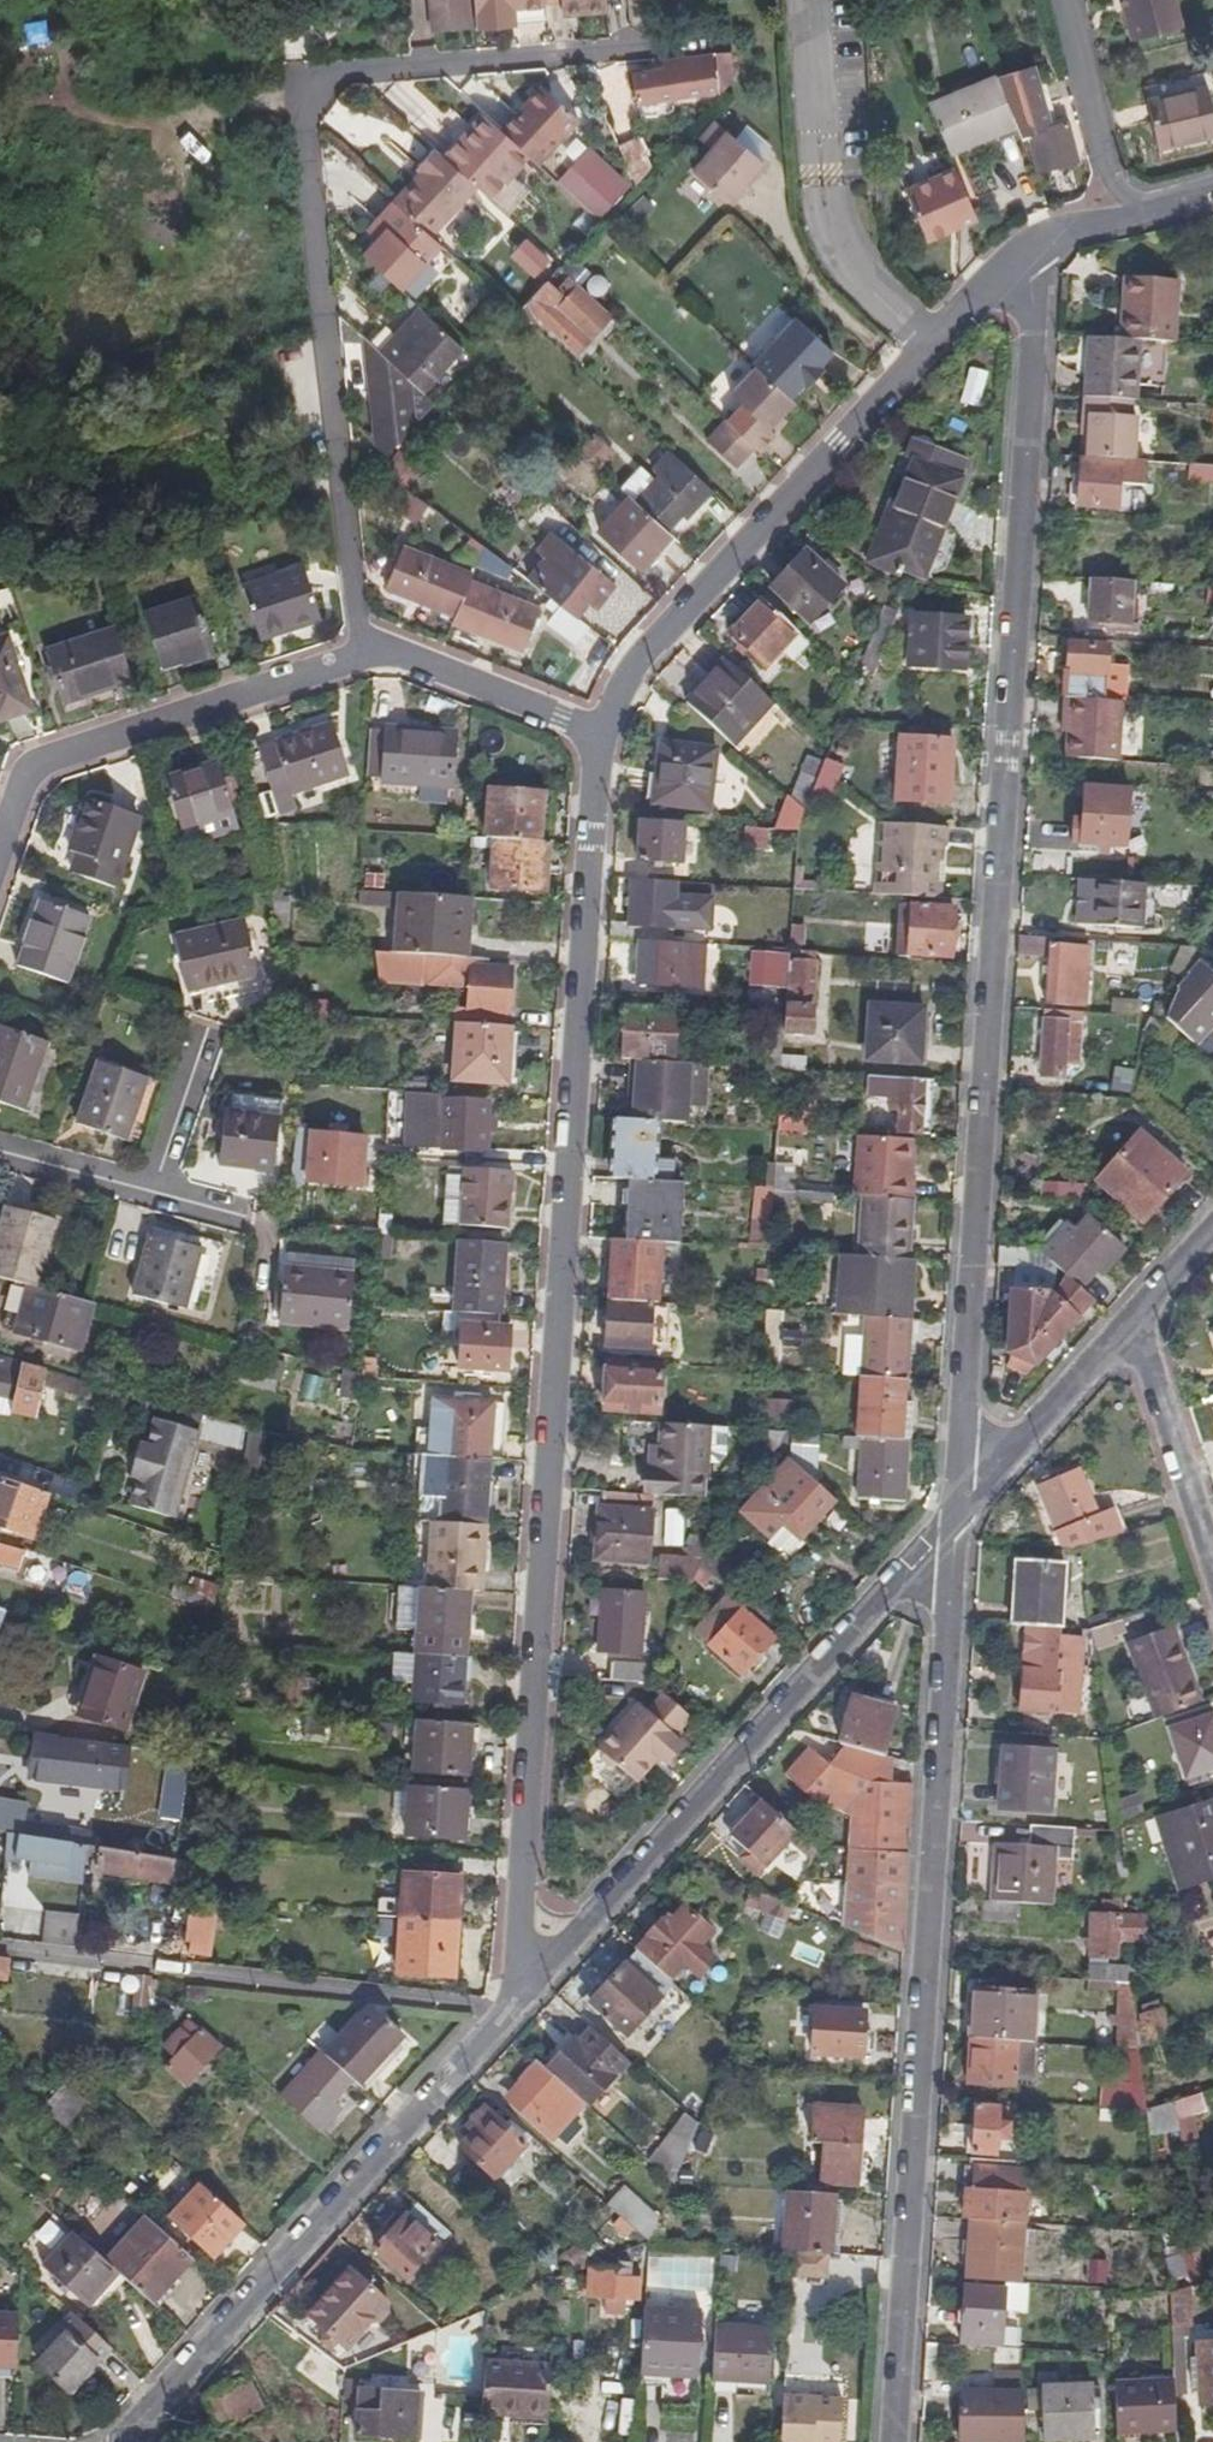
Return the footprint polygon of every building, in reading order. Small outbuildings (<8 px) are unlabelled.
[(435,29),(473,26),(470,0),(432,0),(435,29)] [(481,26),(518,21),(517,10),(547,7),(547,2),(546,0),(479,0),(481,26)] [(547,2),(563,1),(565,12),(608,8),(607,0),(546,0),(547,2)] [(1121,14),(1129,43),(1179,31),(1171,0),(1124,0),(1125,4),(1128,12),(1121,14)] [(1118,5),(1121,14),(1128,12),(1125,4),(1118,5)] [(517,10),(518,21),(549,19),(547,7),(517,10)] [(737,79),(734,52),(726,53),(728,87),(737,79)] [(712,59),(679,61),(680,68),(634,71),(637,101),(716,95),(715,75),(712,75),(712,59)] [(1036,71),(997,81),(1017,128),(1021,138),(1033,136),(1040,162),(1073,155),(1072,152),(1065,128),(1051,130),(1036,71)] [(1017,128),(997,81),(929,110),(949,155),(1017,128)] [(1144,104),(1155,150),(1212,135),(1212,132),(1203,89),(1144,104)] [(545,90),(504,133),(541,167),(582,122),(545,90)] [(484,118),(463,141),(466,144),(487,122),(484,118)] [(463,141),(446,159),(473,184),(490,200),(528,159),(487,122),(466,144),(463,141)] [(720,122),(704,139),(715,149),(696,170),(732,203),(766,165),(720,122)] [(619,149),(636,186),(652,168),(640,140),(619,149)] [(446,159),(432,146),(415,165),(420,170),(424,173),(396,202),(428,232),(473,184),(446,159)] [(565,189),(600,220),(624,194),(614,184),(621,178),(595,155),(585,166),(596,174),(581,191),(571,183),(565,189)] [(1073,155),(1040,162),(1043,176),(1076,169),(1073,155)] [(596,174),(585,166),(571,183),(581,191),(596,174)] [(393,199),(396,202),(424,173),(420,170),(393,199)] [(977,224),(955,174),(904,195),(922,241),(956,227),(957,232),(977,224)] [(558,192),(545,207),(554,215),(542,229),(564,249),(590,222),(558,192)] [(655,209),(644,197),(625,214),(637,226),(655,209)] [(378,242),(364,257),(401,291),(443,246),(428,232),(396,202),(378,222),(368,233),(372,237),(378,242)] [(956,227),(922,241),(925,245),(957,232),(956,227)] [(531,241),(517,256),(537,275),(551,259),(531,241)] [(582,268),(574,276),(583,284),(591,276),(582,268)] [(547,283),(520,313),(533,326),(540,318),(579,354),(615,313),(583,284),(574,276),(573,275),(557,292),(547,283)] [(1126,302),(1123,341),(1140,343),(1171,345),(1175,284),(1121,279),(1120,302),(1126,302)] [(404,293),(365,340),(417,387),(459,341),(404,293)] [(763,369),(796,399),(809,385),(829,363),(839,351),(801,317),(759,365),(763,369)] [(1123,341),(1090,339),(1084,399),(1133,403),(1134,402),(1140,343),(1123,341)] [(378,393),(384,463),(396,449),(436,404),(417,387),(365,340),(364,347),(369,394),(378,393)] [(956,394),(976,401),(988,366),(968,359),(956,394)] [(829,363),(809,385),(813,388),(833,367),(829,363)] [(789,415),(800,403),(796,399),(763,369),(738,396),(749,407),(734,423),(761,448),(766,453),(782,435),(776,430),(789,415)] [(369,394),(377,470),(384,463),(378,393),(369,394)] [(1133,403),(1084,399),(1083,417),(1088,418),(1086,436),(1085,459),(1092,459),(1117,461),(1135,462),(1137,420),(1131,420),(1133,403)] [(795,421),(789,415),(776,430),(782,435),(795,421)] [(744,467),(761,448),(734,423),(717,442),(744,467)] [(584,454),(605,472),(618,457),(598,439),(584,454)] [(384,463),(377,470),(407,490),(410,493),(424,472),(396,449),(384,463)] [(693,517),(717,490),(673,452),(657,469),(667,477),(661,484),(648,471),(628,492),(636,499),(674,534),(690,515),(693,517)] [(1085,459),(1080,458),(1075,508),(1115,510),(1114,512),(1140,513),(1143,462),(1135,462),(1117,461),(1116,467),(1092,466),(1092,459),(1085,459)] [(961,483),(915,465),(908,482),(917,484),(897,532),(883,527),(876,544),(890,550),(883,564),(900,571),(902,566),(926,577),(961,483)] [(1183,465),(1182,482),(1212,484),(1212,467),(1209,467),(1191,465),(1183,465)] [(410,493),(407,490),(396,506),(418,522),(429,507),(410,493)] [(647,573),(679,538),(674,534),(636,499),(605,534),(647,573)] [(534,583),(558,601),(582,619),(594,605),(599,609),(619,582),(560,538),(546,556),(551,560),(534,583)] [(487,550),(475,541),(464,558),(479,566),(487,550)] [(456,615),(472,580),(475,573),(411,543),(391,584),(456,615)] [(806,560),(774,595),(812,628),(843,592),(806,560)] [(297,629),(282,577),(238,591),(253,642),(297,629)] [(1128,582),(1087,579),(1085,621),(1097,622),(1096,634),(1130,637),(1131,627),(1124,626),(1125,624),(1128,582)] [(456,615),(454,621),(521,654),(539,614),(472,580),(456,615)] [(207,654),(189,598),(136,615),(154,670),(207,654)] [(582,645),(595,629),(582,619),(558,601),(554,606),(565,614),(556,626),(582,645)] [(799,638),(765,606),(733,642),(768,674),(799,638)] [(886,606),(883,613),(896,618),(899,611),(886,606)] [(881,617),(869,649),(882,653),(896,618),(883,613),(881,617)] [(967,626),(913,623),(910,673),(963,676),(967,626)] [(126,682),(110,630),(41,651),(59,704),(126,682)] [(5,638),(0,640),(0,719),(29,709),(5,638)] [(1068,646),(1063,699),(1100,702),(1105,649),(1068,646)] [(882,653),(869,649),(861,670),(874,676),(882,653)] [(737,752),(774,709),(728,666),(691,710),(737,752)] [(1100,702),(1063,699),(1061,720),(1066,720),(1066,735),(1065,759),(1117,764),(1120,704),(1100,702)] [(291,785),(347,766),(330,716),(253,744),(270,790),(271,792),(291,785)] [(368,731),(368,787),(383,787),(384,731),(368,731)] [(384,731),(383,787),(453,789),(454,742),(410,740),(409,732),(384,731)] [(954,745),(899,741),(894,805),(949,810),(954,745)] [(718,752),(664,744),(661,765),(672,767),(667,806),(709,812),(718,752)] [(222,773),(216,757),(162,775),(180,824),(197,818),(202,833),(238,821),(222,773)] [(791,803),(806,817),(814,797),(821,778),(825,765),(810,759),(790,802),(791,803)] [(843,770),(826,764),(825,765),(821,778),(838,784),(843,770)] [(248,818),(232,770),(222,773),(238,821),(248,818)] [(831,804),(838,784),(821,778),(814,797),(831,804)] [(296,799),(291,785),(271,792),(275,806),(296,799)] [(494,787),(491,835),(500,836),(544,840),(548,792),(494,787)] [(1128,791),(1085,788),(1083,820),(1073,819),(1070,844),(1123,850),(1128,791)] [(275,806),(271,792),(270,790),(257,794),(265,814),(278,815),(275,806)] [(114,885),(138,811),(85,793),(67,848),(75,851),(69,870),(114,885)] [(779,833),(798,834),(806,817),(791,803),(779,833)] [(687,825),(643,821),(639,863),(683,866),(687,825)] [(947,845),(948,835),(884,830),(883,840),(947,845)] [(769,834),(745,832),(744,853),(768,854),(769,834)] [(491,835),(476,834),(475,845),(499,847),(500,836),(491,835)] [(546,889),(551,841),(544,840),(500,836),(499,847),(496,884),(546,889)] [(947,851),(947,845),(883,840),(878,901),(940,906),(942,893),(938,888),(938,874),(942,869),(943,862),(945,853),(947,851)] [(389,887),(390,872),(371,871),(370,885),(377,886),(389,887)] [(611,925),(610,940),(645,942),(676,944),(676,936),(711,938),(714,902),(679,900),(680,885),(633,882),(630,927),(611,925)] [(1144,889),(1080,883),(1075,927),(1138,934),(1144,889)] [(291,934),(292,895),(285,894),(284,886),(273,887),(279,933),(291,934)] [(408,901),(405,948),(465,953),(467,925),(460,924),(463,893),(389,887),(377,886),(375,899),(408,901)] [(67,988),(87,918),(37,904),(16,973),(67,988)] [(899,961),(910,963),(910,958),(950,961),(954,913),(903,909),(899,961)] [(252,973),(240,919),(169,936),(183,989),(252,973)] [(806,931),(792,929),(792,949),(804,949),(806,931)] [(291,943),(291,934),(279,933),(280,944),(291,943)] [(1049,939),(1018,937),(1016,955),(1048,958),(1044,1005),(1063,1006),(1065,989),(1084,991),(1087,964),(1066,963),(1067,948),(1049,946),(1049,939)] [(684,945),(676,944),(645,942),(642,987),(681,989),(705,990),(707,968),(683,967),(684,945)] [(455,1005),(453,1019),(458,1019),(506,1022),(511,965),(488,962),(488,955),(465,953),(405,948),(378,945),(379,965),(431,969),(432,980),(470,983),(467,1006),(455,1005)] [(789,984),(791,954),(748,950),(746,977),(771,979),(771,983),(789,984)] [(813,1037),(819,956),(791,954),(789,984),(787,1019),(785,1035),(813,1037)] [(1162,1024),(1170,1030),(1187,1045),(1204,1028),(1197,1020),(1212,1001),(1212,978),(1197,964),(1179,994),(1176,991),(1162,1024)] [(926,1010),(872,1006),(867,1064),(922,1068),(926,1010)] [(1083,1016),(1045,1012),(1040,1081),(1063,1084),(1064,1071),(1072,1071),(1073,1062),(1078,1062),(1083,1016)] [(679,1016),(631,1013),(628,1060),(674,1064),(679,1016)] [(334,1033),(335,1014),(321,1014),(320,1032),(334,1033)] [(784,1061),(785,1035),(787,1019),(767,1017),(764,1059),(784,1061)] [(506,1022),(458,1019),(453,1080),(502,1084),(506,1022)] [(1161,1028),(1147,1023),(1140,1039),(1154,1043),(1161,1028)] [(49,1045),(0,1032),(0,1107),(30,1115),(49,1045)] [(782,1075),(784,1061),(764,1059),(763,1074),(782,1075)] [(127,1141),(146,1076),(96,1062),(76,1127),(127,1141)] [(662,1123),(684,1125),(686,1108),(689,1068),(636,1063),(632,1120),(649,1122),(662,1123)] [(689,1068),(686,1108),(698,1109),(699,1089),(705,1089),(707,1069),(689,1068)] [(406,1078),(406,1087),(427,1087),(428,1074),(415,1073),(412,1078),(406,1078)] [(930,1101),(932,1084),(871,1080),(871,1099),(901,1102),(898,1137),(929,1139),(933,1102),(930,1101)] [(275,1166),(282,1090),(226,1084),(220,1162),(275,1166)] [(443,1100),(443,1095),(407,1094),(405,1147),(485,1150),(487,1102),(443,1100)] [(779,1133),(809,1135),(811,1120),(780,1117),(779,1133)] [(645,1182),(647,1139),(649,1122),(632,1120),(618,1120),(614,1179),(631,1180),(645,1182)] [(659,1140),(662,1123),(649,1122),(647,1139),(659,1140)] [(366,1185),(369,1135),(314,1130),(309,1179),(366,1185)] [(808,1151),(809,1135),(779,1133),(778,1149),(808,1151)] [(1183,1176),(1138,1136),(1095,1185),(1140,1224),(1183,1176)] [(913,1204),(918,1204),(919,1184),(917,1184),(919,1153),(859,1148),(855,1199),(865,1199),(913,1204)] [(767,1193),(775,1193),(777,1165),(769,1165),(767,1193)] [(794,1167),(777,1167),(775,1193),(793,1195),(794,1195),(794,1167)] [(510,1192),(511,1170),(446,1168),(444,1226),(505,1228),(506,1191),(510,1192)] [(396,1169),(382,1169),(381,1186),(395,1187),(396,1169)] [(679,1245),(685,1185),(645,1182),(631,1180),(627,1241),(665,1245),(679,1245)] [(1041,1182),(1040,1199),(1070,1203),(1072,1185),(1041,1182)] [(793,1195),(775,1193),(774,1211),(792,1211),(793,1195)] [(835,1198),(815,1196),(801,1195),(801,1203),(835,1206),(835,1198)] [(907,1264),(913,1204),(865,1199),(860,1260),(907,1264)] [(73,1220),(54,1216),(53,1221),(1,1209),(0,1214),(0,1279),(17,1283),(27,1285),(39,1289),(41,1274),(59,1278),(73,1220)] [(372,1217),(370,1237),(383,1237),(385,1217),(372,1217)] [(754,1223),(751,1252),(771,1253),(774,1221),(754,1223)] [(1038,1254),(1055,1270),(1076,1290),(1114,1248),(1085,1221),(1074,1233),(1065,1225),(1038,1254)] [(189,1308),(202,1245),(148,1234),(135,1297),(189,1308)] [(370,1237),(367,1261),(385,1262),(389,1237),(383,1237),(370,1237)] [(463,1240),(459,1312),(499,1314),(501,1279),(506,1279),(508,1242),(463,1240)] [(653,1304),(661,1305),(665,1245),(627,1241),(618,1240),(613,1301),(653,1304)] [(354,1275),(355,1258),(287,1253),(286,1269),(354,1275)] [(914,1274),(914,1265),(907,1264),(860,1260),(845,1259),(844,1269),(914,1274)] [(1027,1268),(1017,1268),(1010,1355),(1017,1357),(1011,1367),(1028,1376),(1092,1304),(1076,1290),(1055,1270),(1027,1268)] [(350,1327),(354,1275),(286,1269),(281,1322),(350,1327)] [(909,1324),(914,1274),(844,1269),(840,1318),(869,1321),(909,1324)] [(17,1330),(27,1285),(17,1283),(6,1327),(17,1330)] [(98,1352),(105,1324),(90,1321),(94,1302),(39,1289),(27,1285),(17,1330),(16,1332),(98,1352)] [(653,1304),(613,1301),(609,1348),(650,1351),(653,1304)] [(463,1346),(462,1367),(508,1369),(511,1326),(503,1326),(504,1314),(499,1314),(459,1312),(447,1311),(446,1330),(457,1331),(456,1345),(463,1346)] [(909,1385),(914,1325),(909,1324),(869,1321),(864,1381),(906,1385),(909,1385)] [(784,1350),(803,1351),(804,1333),(785,1333),(784,1350)] [(50,1372),(0,1356),(0,1410),(35,1420),(50,1372)] [(285,1379),(289,1361),(274,1357),(269,1374),(285,1379)] [(660,1368),(609,1363),(605,1409),(657,1412),(660,1368)] [(363,1397),(365,1372),(346,1367),(342,1395),(363,1397)] [(81,1397),(84,1383),(60,1375),(57,1389),(81,1397)] [(905,1397),(906,1385),(864,1381),(862,1381),(857,1440),(866,1441),(901,1444),(905,1397)] [(111,1405),(114,1392),(84,1383),(81,1397),(111,1405)] [(118,1408),(122,1394),(114,1392),(111,1405),(118,1408)] [(422,1418),(420,1450),(491,1455),(495,1398),(434,1394),(433,1419),(422,1418)] [(901,1444),(909,1445),(913,1398),(905,1397),(901,1444)] [(495,1398),(491,1455),(504,1456),(508,1399),(495,1398)] [(801,1423),(803,1404),(770,1402),(769,1421),(801,1423)] [(185,1523),(212,1436),(167,1422),(159,1447),(148,1484),(140,1510),(185,1523)] [(654,1498),(707,1502),(710,1466),(729,1468),(733,1430),(665,1425),(662,1449),(660,1473),(654,1473),(654,1498)] [(247,1430),(242,1474),(258,1475),(260,1458),(263,1458),(266,1433),(247,1430)] [(772,1462),(780,1453),(760,1433),(753,1447),(772,1462)] [(780,1453),(785,1456),(787,1435),(760,1433),(780,1453)] [(794,1465),(816,1484),(819,1438),(798,1436),(794,1465)] [(904,1505),(909,1445),(901,1444),(866,1441),(861,1502),(904,1505)] [(148,1484),(159,1447),(150,1445),(139,1481),(148,1484)] [(652,1473),(654,1473),(660,1473),(662,1449),(653,1448),(652,1473)] [(440,1492),(438,1518),(443,1518),(486,1521),(491,1455),(420,1450),(417,1490),(440,1492)] [(803,1543),(836,1502),(816,1484),(794,1465),(792,1463),(744,1515),(774,1542),(770,1546),(791,1564),(807,1547),(803,1543)] [(1083,1549),(1122,1537),(1113,1511),(1098,1517),(1077,1472),(1056,1482),(1044,1488),(1038,1490),(1065,1549),(1083,1549)] [(52,1494),(0,1475),(0,1526),(36,1538),(52,1494)] [(1041,1481),(1044,1488),(1056,1482),(1053,1475),(1041,1481)] [(654,1498),(605,1493),(604,1509),(601,1509),(595,1561),(648,1565),(654,1498)] [(470,1588),(482,1589),(486,1521),(443,1518),(438,1586),(470,1588)] [(660,1582),(695,1585),(697,1580),(703,1568),(712,1545),(700,1538),(689,1560),(663,1557),(660,1582)] [(22,1568),(26,1551),(6,1543),(0,1542),(0,1562),(22,1568)] [(703,1568),(715,1580),(724,1569),(711,1558),(703,1568)] [(1016,1567),(1013,1631),(1025,1631),(1059,1632),(1068,1632),(1071,1570),(1016,1567)] [(727,1606),(735,1597),(715,1580),(703,1568),(697,1580),(727,1606)] [(214,1607),(223,1580),(202,1573),(197,1587),(181,1582),(176,1595),(214,1607)] [(438,1586),(400,1583),(397,1626),(414,1628),(412,1652),(466,1656),(468,1630),(470,1588),(438,1586)] [(646,1597),(604,1593),(601,1653),(642,1656),(646,1597)] [(774,1639),(741,1611),(709,1647),(742,1676),(774,1639)] [(1087,1620),(1089,1631),(1107,1626),(1105,1615),(1087,1620)] [(1131,1639),(1125,1620),(1107,1626),(1089,1631),(1091,1650),(1131,1639)] [(1059,1632),(1025,1631),(1018,1713),(1077,1715),(1082,1639),(1058,1637),(1059,1632)] [(1162,1721),(1199,1707),(1186,1669),(1191,1668),(1177,1632),(1135,1646),(1162,1721)] [(417,1683),(416,1700),(464,1704),(465,1679),(467,1656),(466,1656),(412,1652),(392,1651),(390,1681),(417,1683)] [(474,1679),(475,1656),(467,1656),(465,1679),(474,1679)] [(83,1724),(99,1664),(90,1662),(74,1722),(83,1724)] [(616,1663),(615,1681),(652,1686),(661,1666),(616,1663)] [(130,1737),(146,1677),(99,1664),(83,1724),(130,1737)] [(1199,1707),(1205,1705),(1191,1668),(1186,1669),(1199,1707)] [(678,1740),(694,1721),(665,1696),(649,1716),(645,1712),(607,1756),(605,1764),(614,1772),(621,1772),(640,1789),(662,1764),(669,1770),(688,1749),(678,1740)] [(859,1698),(846,1745),(849,1747),(889,1755),(900,1709),(859,1698)] [(1168,1734),(1185,1784),(1212,1773),(1212,1726),(1211,1719),(1168,1734)] [(469,1775),(474,1723),(422,1720),(418,1772),(469,1775)] [(102,1785),(106,1748),(58,1742),(59,1736),(41,1733),(36,1776),(102,1785)] [(850,1928),(905,1951),(908,1867),(912,1782),(895,1780),(898,1758),(889,1755),(849,1747),(834,1765),(815,1749),(792,1776),(809,1793),(813,1790),(834,1806),(856,1813),(850,1928)] [(183,1822),(192,1758),(158,1752),(150,1817),(183,1822)] [(1052,1760),(1001,1757),(999,1817),(1049,1819),(1052,1760)] [(193,1823),(209,1825),(214,1788),(196,1786),(193,1810),(195,1810),(193,1823)] [(465,1838),(468,1790),(413,1786),(413,1789),(395,1788),(393,1814),(410,1816),(408,1835),(465,1838)] [(1117,1805),(1123,1823),(1142,1817),(1136,1799),(1117,1805)] [(1171,1815),(1182,1852),(1167,1857),(1181,1893),(1212,1882),(1212,1800),(1171,1815)] [(19,1804),(0,1801),(0,1831),(9,1833),(15,1834),(16,1822),(19,1804)] [(770,1868),(802,1834),(765,1802),(735,1835),(749,1848),(739,1859),(761,1878),(770,1868)] [(86,1833),(16,1822),(15,1834),(84,1845),(86,1833)] [(87,1869),(90,1846),(84,1845),(15,1834),(9,1833),(7,1858),(87,1869)] [(1073,1834),(1028,1833),(1027,1854),(993,1854),(991,1909),(1016,1910),(1051,1910),(1054,1865),(1072,1866),(1073,1834)] [(176,1861),(100,1848),(97,1866),(103,1874),(161,1884),(163,1888),(162,1895),(171,1896),(176,1861)] [(399,1919),(452,1924),(455,1878),(403,1873),(399,1919)] [(794,1906),(754,1890),(748,1906),(768,1914),(762,1930),(781,1939),(788,1923),(795,1907),(794,1906)] [(1181,1894),(1168,1898),(1171,1910),(1184,1906),(1181,1894)] [(210,1907),(186,1905),(180,1944),(205,1947),(210,1907)] [(991,1909),(981,1909),(980,1930),(1015,1931),(1016,1910),(991,1909)] [(77,1945),(81,1916),(45,1912),(41,1940),(77,1945)] [(665,1927),(639,1955),(673,1985),(687,1970),(702,1983),(719,1965),(703,1951),(715,1938),(686,1912),(670,1931),(665,1927)] [(448,1978),(452,1924),(399,1919),(395,1975),(448,1978)] [(1145,1922),(1087,1920),(1091,1960),(1117,1960),(1117,1943),(1146,1944),(1145,1922)] [(884,1950),(855,1939),(850,1953),(879,1965),(884,1950)] [(673,1985),(639,1955),(591,2010),(601,2018),(629,2043),(677,1988),(673,1985)] [(12,1959),(0,1958),(0,1977),(9,1978),(12,1959)] [(1130,1986),(1152,1978),(1146,1963),(1131,1970),(1085,1969),(1085,1985),(1130,1986)] [(136,1975),(134,2015),(155,2016),(158,1976),(136,1975)] [(1138,2053),(1130,1986),(1085,1985),(1084,1993),(1115,1994),(1118,2022),(1111,2022),(1112,2030),(1119,2031),(1122,2052),(1124,2051),(1138,2053)] [(181,2005),(201,2006),(202,1990),(182,1989),(181,2005)] [(973,1999),(970,2047),(1033,2049),(1036,2002),(973,1999)] [(865,2011),(815,2008),(812,2053),(862,2056),(865,2011)] [(326,2059),(352,2082),(360,2090),(403,2039),(370,2010),(326,2059)] [(1159,2011),(1139,2016),(1148,2044),(1169,2038),(1159,2011)] [(631,2045),(629,2043),(601,2018),(592,2029),(594,2031),(622,2056),(631,2045)] [(187,2025),(171,2041),(182,2053),(165,2071),(186,2090),(217,2052),(187,2025)] [(577,2041),(549,2072),(586,2105),(590,2109),(630,2063),(622,2056),(594,2031),(582,2045),(577,2041)] [(307,2071),(279,2100),(318,2136),(338,2113),(331,2105),(352,2082),(326,2059),(322,2055),(309,2042),(294,2060),(307,2071)] [(1033,2049),(970,2047),(968,2090),(1014,2092),(1014,2078),(1031,2080),(1033,2049)] [(1144,2111),(1138,2053),(1124,2051),(1123,2083),(1100,2082),(1099,2110),(1144,2111)] [(549,2072),(539,2063),(521,2084),(527,2090),(513,2105),(554,2141),(586,2105),(549,2072)] [(338,2113),(318,2136),(345,2159),(386,2112),(360,2090),(352,2082),(331,2105),(338,2113)] [(70,2084),(48,2110),(62,2122),(85,2097),(70,2084)] [(527,2090),(521,2084),(507,2099),(513,2105),(527,2090)] [(1201,2093),(1174,2102),(1177,2126),(1179,2141),(1198,2137),(1194,2116),(1207,2111),(1201,2093)] [(860,2105),(812,2101),(809,2139),(822,2140),(820,2182),(855,2184),(860,2105)] [(1174,2102),(1144,2111),(1147,2136),(1177,2126),(1174,2102)] [(483,2110),(461,2134),(466,2139),(458,2148),(494,2179),(524,2146),(483,2110)] [(651,2161),(673,2183),(698,2125),(689,2116),(651,2161)] [(997,2117),(974,2116),(970,2163),(994,2165),(997,2117)] [(719,2138),(701,2131),(694,2152),(712,2159),(719,2138)] [(969,2226),(1023,2227),(1025,2198),(1019,2198),(1020,2168),(972,2167),(972,2172),(963,2172),(962,2194),(965,2195),(964,2226),(969,2226)] [(620,2183),(605,2201),(648,2239),(655,2224),(658,2216),(620,2183)] [(243,2224),(199,2184),(168,2218),(213,2258),(243,2224)] [(789,2190),(784,2249),(792,2249),(829,2252),(830,2252),(833,2192),(789,2190)] [(406,2214),(373,2247),(404,2276),(436,2242),(446,2230),(417,2203),(406,2214)] [(192,2258),(147,2216),(105,2262),(117,2274),(150,2304),(192,2258)] [(648,2239),(661,2241),(665,2225),(655,2224),(648,2239)] [(1020,2288),(1023,2227),(969,2226),(967,2287),(1006,2288),(1020,2288)] [(85,2309),(117,2274),(105,2262),(69,2229),(37,2264),(85,2309)] [(568,2250),(585,2267),(612,2255),(586,2231),(568,2250)] [(1191,2235),(1175,2241),(1190,2280),(1204,2274),(1191,2235)] [(646,2255),(648,2239),(639,2244),(639,2254),(646,2255)] [(829,2252),(792,2249),(790,2274),(827,2276),(829,2252)] [(720,2252),(719,2269),(735,2270),(736,2253),(720,2252)] [(1102,2262),(1085,2261),(1084,2283),(1102,2284),(1102,2262)] [(638,2269),(590,2265),(588,2294),(634,2298),(638,2269)] [(352,2272),(311,2316),(347,2350),(389,2304),(352,2272)] [(1186,2287),(1167,2291),(1168,2324),(1181,2323),(1188,2323),(1186,2287)] [(1029,2288),(1020,2288),(1006,2288),(1006,2297),(965,2295),(961,2352),(1002,2353),(1005,2314),(1027,2316),(1029,2288)] [(643,2306),(639,2375),(698,2379),(699,2310),(643,2306)] [(15,2369),(19,2317),(0,2316),(0,2368),(15,2369)] [(70,2395),(113,2349),(75,2316),(61,2331),(65,2334),(37,2364),(70,2395)] [(1181,2323),(1168,2324),(1171,2380),(1172,2393),(1184,2393),(1181,2323)] [(772,2331),(715,2326),(712,2379),(767,2383),(772,2331)] [(1095,2349),(1106,2348),(1105,2329),(1093,2330),(1095,2349)] [(1197,2342),(1198,2403),(1212,2402),(1212,2341),(1197,2342)] [(483,2361),(481,2412),(546,2415),(549,2366),(483,2361)] [(359,2381),(358,2390),(354,2435),(418,2439),(421,2393),(407,2393),(408,2378),(371,2376),(371,2380),(359,2381)] [(957,2439),(1022,2439),(1022,2381),(995,2380),(994,2393),(957,2392),(957,2439)] [(1172,2393),(1171,2380),(1111,2383),(1114,2432),(1174,2429),(1172,2393)] [(233,2382),(194,2410),(205,2425),(209,2421),(220,2437),(255,2412),(233,2382)] [(1092,2389),(1042,2388),(1040,2439),(1092,2440),(1092,2389)] [(779,2441),(837,2441),(840,2396),(783,2393),(779,2441)]
